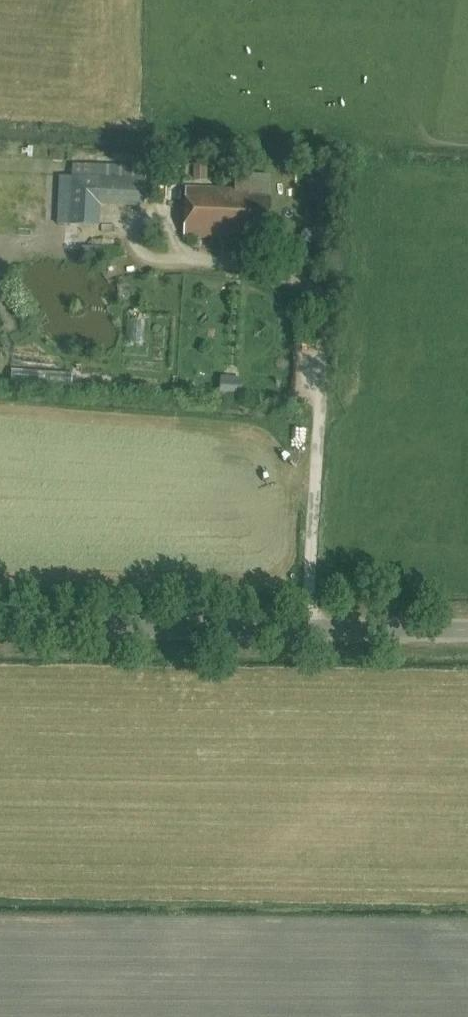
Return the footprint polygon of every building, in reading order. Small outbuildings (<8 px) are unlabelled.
[(141,208),(141,181),(142,166),(95,165),(95,179),(68,179),(67,225),(99,226),(99,207),(141,208)] [(270,198),(250,197),(250,192),(236,191),(236,190),(186,187),(184,236),(234,239),(234,234),(248,235),(248,232),(269,233),(270,198)]
